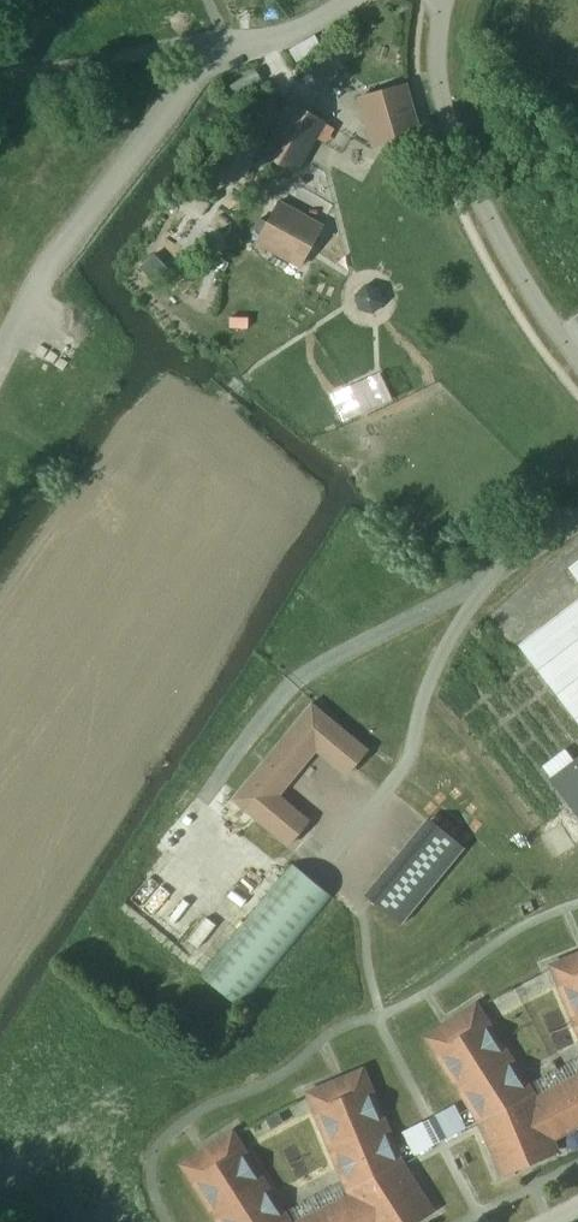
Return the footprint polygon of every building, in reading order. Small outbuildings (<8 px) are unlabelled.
[(407,84),(367,95),(381,145),(421,134),(407,84)] [(274,159),(295,172),(326,121),(290,100),(260,151),(262,152),(274,159)] [(256,135),(267,118),(254,110),(244,128),(256,135)] [(269,169),(269,168),(274,159),(262,152),(256,162),(269,169)] [(318,233),(276,210),(257,244),(299,267),(318,233)] [(366,287),(357,296),(361,308),(373,311),(382,302),(378,290),(366,287)] [(230,317),(230,327),(248,328),(249,317),(230,317)] [(394,363),(324,395),(337,421),(406,389),(394,363)] [(569,568),(577,579),(577,561),(569,568)] [(518,646),(577,723),(577,600),(518,646)] [(368,749),(312,703),(232,800),(288,846),(303,827),(284,811),(276,811),(268,804),(266,797),(315,737),(322,737),(331,745),(333,752),(352,768),(368,749)] [(577,817),(577,758),(549,780),(577,817)] [(542,835),(558,857),(577,842),(562,821),(542,835)] [(464,848),(435,825),(373,900),(402,923),(464,848)] [(201,971),(241,1004),(332,895),(319,885),(307,875),(292,862),(285,870),(201,971)] [(577,1030),(577,954),(551,965),(552,968),(577,1030)] [(535,1099),(533,1093),(477,1005),(476,1004),(443,1025),(425,1037),(479,1122),(481,1127),(495,1160),(509,1154),(515,1168),(557,1151),(553,1139),(570,1130),(577,1126),(577,1076),(535,1099)] [(402,1162),(363,1069),(344,1077),(307,1092),(309,1096),(348,1190),(351,1195),(300,1221),(414,1221),(420,1218),(412,1205),(424,1197),(406,1169),(402,1162)] [(451,1107),(434,1116),(446,1138),(463,1129),(451,1107)] [(423,1122),(406,1131),(417,1153),(434,1144),(423,1122)] [(289,1221),(234,1134),(232,1132),(199,1153),(181,1164),(218,1221),(290,1221),(289,1221)]
